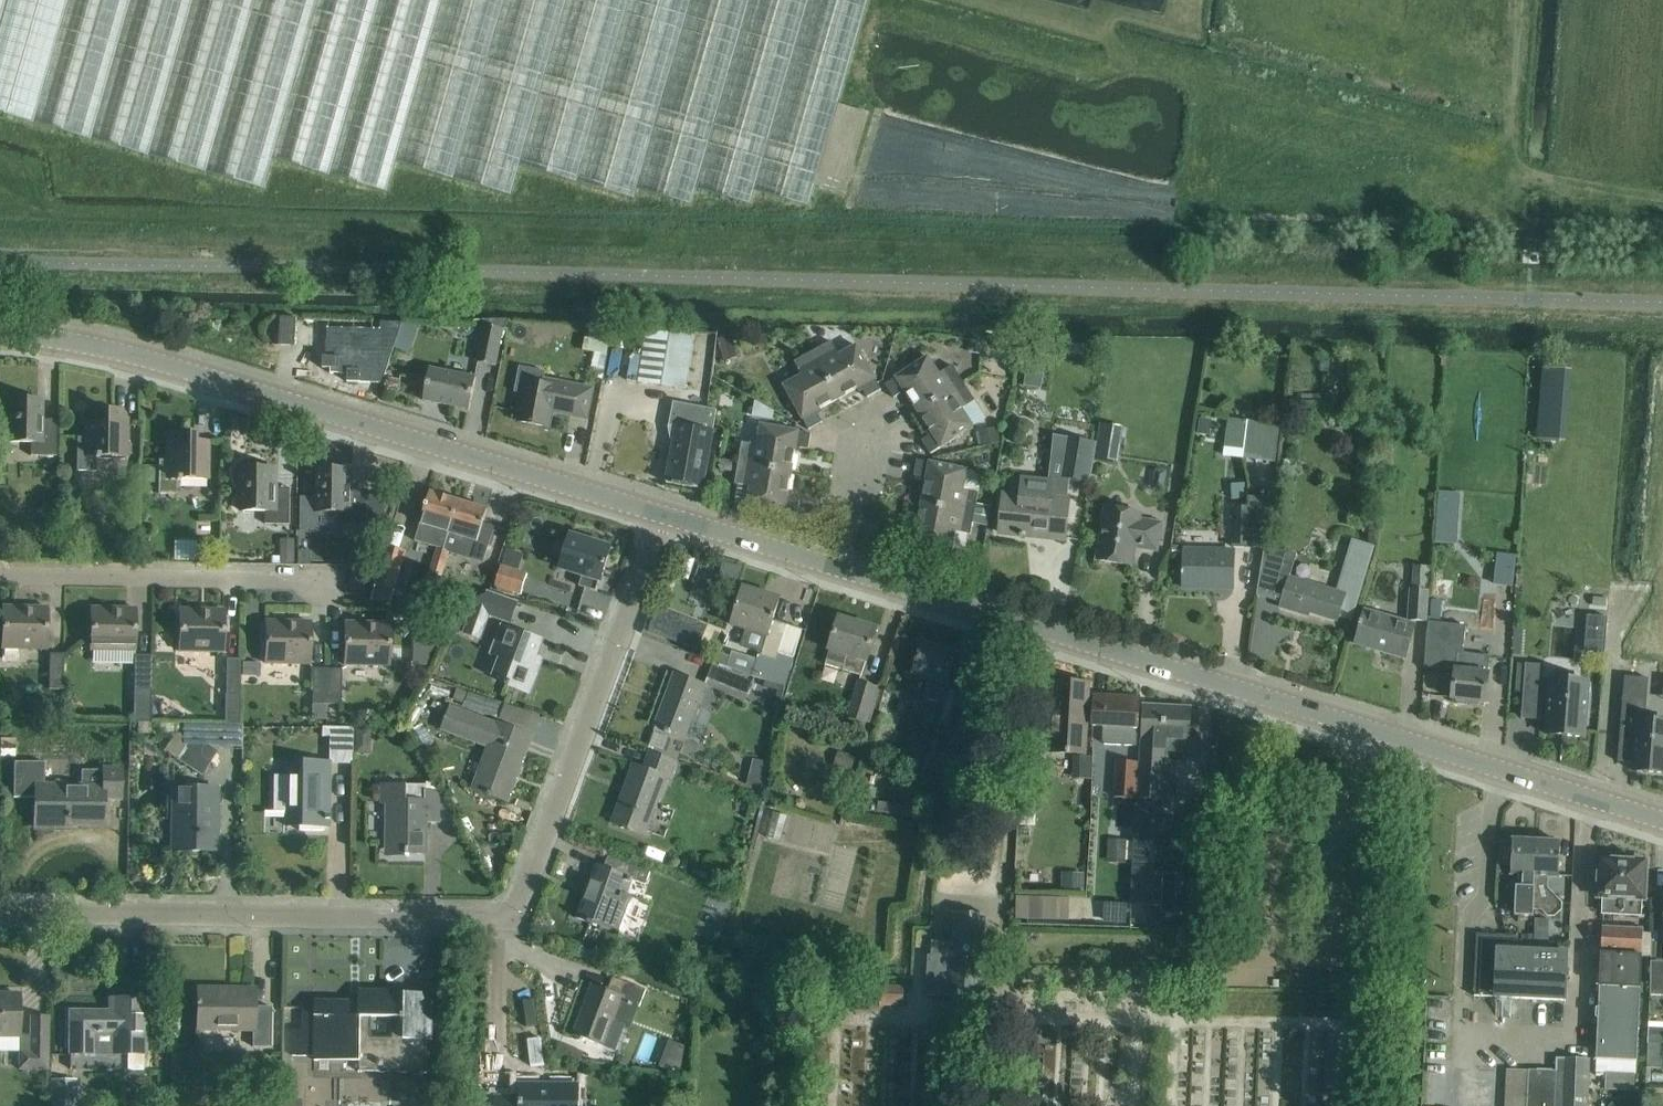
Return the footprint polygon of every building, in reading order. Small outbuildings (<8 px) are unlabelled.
[(265,190),(273,160),(388,193),(397,163),(511,196),(520,166),(635,199),(638,190),(692,205),(697,189),(751,205),(755,191),(809,207),(815,187),(844,194),(868,113),(839,104),(869,0),(0,0),(0,114),(265,190)] [(281,317),(281,319),(279,346),(295,346),(297,318),(281,317)] [(377,363),(389,364),(403,321),(380,321),(380,332),(365,332),(365,341),(348,340),(349,332),(337,332),(337,340),(332,340),(331,357),(323,357),(323,368),(331,368),(331,370),(333,373),(348,374),(347,382),(359,382),(359,374),(365,374),(368,372),(368,366),(376,366),(377,363)] [(476,362),(496,366),(503,329),(484,325),(476,362)] [(642,361),(638,383),(686,390),(687,378),(694,336),(653,330),(647,329),(642,361)] [(731,334),(718,338),(724,357),(736,353),(731,334)] [(971,339),(969,347),(973,352),(980,354),(983,342),(971,339)] [(813,351),(839,399),(861,386),(868,398),(881,390),(871,371),(857,345),(839,355),(831,341),(813,351)] [(839,399),(813,351),(794,362),(802,376),(784,385),(809,430),(823,422),(817,411),(839,399)] [(919,413),(964,383),(952,365),(939,374),(928,357),(885,385),(894,398),(905,391),(919,413)] [(470,410),(474,388),(476,378),(430,368),(424,401),(455,407),(455,405),(469,408),(468,410),(470,410)] [(1572,368),(1553,368),(1555,434),(1564,434),(1563,424),(1574,424),(1572,368)] [(713,433),(703,431),(711,382),(687,378),(686,390),(683,404),(681,403),(666,483),(702,490),(713,433)] [(525,381),(522,400),(517,421),(550,428),(553,413),(587,419),(594,388),(544,379),(543,384),(525,381)] [(964,383),(919,413),(933,434),(922,441),(931,454),(973,426),(962,409),(975,401),(964,383)] [(43,426),(43,401),(7,400),(6,442),(31,442),(31,456),(57,456),(58,426),(43,426)] [(766,406),(764,419),(772,420),(774,410),(766,406)] [(114,412),(86,411),(86,438),(78,438),(77,471),(97,472),(97,459),(99,459),(99,457),(128,457),(128,420),(114,419),(114,412)] [(1201,418),(1199,431),(1210,432),(1211,419),(1201,418)] [(1242,460),(1274,464),(1279,427),(1228,420),(1224,452),(1243,455),(1242,460)] [(739,463),(792,472),(796,447),(809,449),(811,434),(761,425),(758,445),(742,442),(739,463)] [(1060,478),(1086,483),(1095,430),(1063,425),(1061,438),(1066,439),(1060,478)] [(982,432),(984,445),(1001,441),(998,428),(982,432)] [(167,461),(159,461),(158,494),(178,494),(178,482),(181,482),(181,479),(209,480),(209,442),(195,442),(195,434),(167,434),(167,461)] [(922,503),(975,514),(975,513),(977,505),(979,493),(963,490),(967,470),(917,460),(914,476),(927,478),(922,503)] [(737,473),(738,464),(720,461),(719,470),(737,473)] [(792,472),(739,463),(738,464),(737,473),(735,484),(751,487),(747,507),(797,515),(800,500),(787,498),(792,472)] [(144,465),(143,478),(157,478),(157,465),(144,465)] [(1166,469),(1157,468),(1155,485),(1163,486),(1166,469)] [(291,495),(277,494),(278,469),(241,469),(241,511),(266,511),(266,524),(290,525),(291,495)] [(304,501),(303,532),(341,532),(341,525),(367,526),(367,496),(353,496),(353,470),(317,470),(316,501),(304,501)] [(1003,511),(1001,533),(1020,535),(1020,537),(1026,538),(1026,536),(1029,536),(1030,529),(1065,532),(1067,510),(1069,498),(1055,497),(1057,484),(1023,481),(1021,498),(1004,497),(1003,511)] [(1231,484),(1232,500),(1247,499),(1246,483),(1231,484)] [(1462,543),(1464,490),(1441,490),(1439,542),(1462,543)] [(439,548),(444,550),(449,533),(459,501),(430,492),(425,507),(421,507),(417,518),(421,521),(415,541),(439,548)] [(459,501),(449,533),(444,550),(439,548),(431,574),(442,577),(449,551),(483,562),(494,527),(483,524),(487,509),(459,501)] [(1235,507),(1234,547),(1264,548),(1270,503),(1250,502),(1249,508),(1235,507)] [(975,514),(922,503),(917,528),(904,526),(901,541),(951,551),(952,549),(965,551),(968,534),(971,534),(973,523),(975,514)] [(975,513),(975,514),(989,517),(991,508),(977,505),(975,513)] [(1106,510),(1101,538),(1097,560),(1132,566),(1135,547),(1157,551),(1162,525),(1140,522),(1141,516),(1106,510)] [(975,514),(973,523),(988,525),(989,517),(975,514)] [(1,529),(0,531),(0,553),(1,554),(13,539),(1,529)] [(583,575),(579,586),(596,591),(600,581),(601,581),(611,547),(572,535),(561,569),(583,575)] [(1290,579),(1288,585),(1281,606),(1300,612),(1301,609),(1337,620),(1338,617),(1353,621),(1375,546),(1352,539),(1336,593),(1290,579)] [(294,541),(280,541),(279,558),(271,558),(271,564),(294,565),(294,541)] [(376,584),(395,590),(406,552),(387,546),(376,584)] [(1183,550),(1182,571),(1182,575),(1183,575),(1183,587),(1233,589),(1234,551),(1183,550)] [(712,607),(729,571),(696,556),(680,592),(712,607)] [(527,575),(496,566),(491,585),(522,594),(527,575)] [(364,592),(364,579),(349,578),(349,592),(364,592)] [(395,590),(376,584),(371,601),(391,601),(395,590)] [(433,586),(429,601),(445,601),(448,591),(433,586)] [(761,656),(777,661),(779,652),(794,657),(802,629),(773,620),(780,599),(743,588),(739,604),(737,604),(736,608),(737,608),(732,624),(767,635),(761,656)] [(1426,617),(1428,591),(1411,590),(1410,616),(1426,617)] [(485,625),(489,615),(510,622),(517,603),(490,593),(479,623),(485,625)] [(645,631),(699,652),(709,627),(655,605),(645,631)] [(4,607),(3,629),(3,649),(47,650),(47,607),(4,607)] [(92,608),(92,630),(91,650),(135,651),(136,609),(92,608)] [(224,652),(224,632),(224,610),(180,609),(180,652),(224,652)] [(1362,622),(1360,621),(1359,626),(1360,626),(1355,644),(1405,658),(1415,625),(1365,611),(1362,622)] [(1589,616),(1588,629),(1606,631),(1607,617),(1589,616)] [(867,661),(870,650),(877,629),(840,618),(827,659),(845,665),(843,670),(862,676),(866,661),(867,661)] [(267,621),(266,643),(266,664),(310,664),(310,622),(267,621)] [(1466,626),(1429,621),(1426,641),(1464,646),(1466,626)] [(346,623),(345,645),(345,665),(389,666),(389,623),(346,623)] [(545,640),(503,626),(493,653),(502,657),(495,675),(509,680),(507,685),(532,694),(545,659),(539,657),(545,640)] [(953,686),(947,684),(957,654),(923,643),(914,674),(930,679),(924,697),(947,704),(942,723),(956,727),(968,689),(953,685),(953,686)] [(719,651),(716,659),(727,663),(729,655),(719,651)] [(1484,703),(1487,681),(1490,657),(1457,653),(1452,699),(1456,700),(1457,704),(1465,705),(1467,701),(1484,703)] [(64,690),(64,655),(50,654),(50,689),(64,690)] [(152,723),(152,691),(153,656),(135,655),(135,691),(139,691),(138,723),(152,723)] [(240,725),(241,659),(227,659),(227,694),(226,694),(225,725),(240,725)] [(1544,665),(1525,664),(1521,719),(1523,719),(1523,716),(1547,718),(1546,734),(1585,737),(1588,682),(1543,678),(1544,665)] [(705,677),(747,694),(751,682),(709,666),(705,677)] [(342,705),(342,669),(313,669),(313,704),(342,705)] [(707,685),(695,681),(674,674),(656,726),(667,730),(666,733),(671,734),(672,732),(688,737),(707,685)] [(1633,771),(1662,773),(1662,722),(1642,721),(1644,695),(1647,695),(1649,678),(1625,676),(1618,762),(1620,762),(1620,758),(1634,759),(1633,771)] [(864,720),(875,685),(859,680),(847,714),(864,720)] [(785,687),(765,681),(763,687),(777,691),(775,706),(780,708),(785,687)] [(1051,752),(1086,754),(1090,684),(1055,682),(1051,752)] [(464,704),(468,693),(456,689),(452,700),(464,704)] [(499,718),(504,703),(468,691),(468,693),(464,704),(463,706),(499,718)] [(1095,695),(1093,717),(1093,725),(1126,726),(1125,738),(1137,738),(1138,727),(1139,727),(1140,697),(1095,695)] [(313,705),(313,720),(327,720),(327,705),(313,705)] [(1191,708),(1144,705),(1138,799),(1169,801),(1172,764),(1165,764),(1165,762),(1166,750),(1189,751),(1191,708)] [(533,736),(512,729),(497,723),(497,724),(452,707),(443,730),(489,747),(473,788),(508,802),(533,736)] [(354,727),(322,726),(322,736),(330,736),(330,761),(354,761),(354,727)] [(357,729),(356,751),(364,751),(371,745),(371,729),(357,729)] [(220,753),(195,735),(180,757),(205,775),(220,753)] [(2,738),(1,756),(16,756),(16,738),(2,738)] [(855,756),(838,751),(834,766),(851,771),(855,756)] [(1021,790),(1038,791),(1040,752),(1023,751),(1021,790)] [(677,763),(671,760),(650,753),(644,769),(634,765),(613,823),(645,835),(666,777),(671,779),(677,763)] [(1136,761),(1117,761),(1116,784),(1136,784),(1136,761)] [(287,776),(274,776),(273,812),(287,812),(287,826),(299,826),(299,831),(325,831),(325,827),(329,827),(330,763),(287,762),(287,776)] [(16,763),(16,775),(15,797),(36,797),(36,827),(69,827),(69,823),(104,823),(104,797),(121,797),(121,772),(83,771),(83,786),(80,786),(80,788),(43,788),(44,764),(16,763)] [(742,771),(738,771),(734,774),(735,779),(738,782),(742,782),(745,779),(745,774),(742,771)] [(749,773),(746,783),(747,783),(765,787),(767,778),(763,777),(749,774),(749,773)] [(426,787),(381,787),(380,801),(388,802),(388,850),(406,850),(406,856),(409,856),(409,854),(424,854),(424,822),(440,822),(440,792),(426,792),(426,787)] [(173,788),(173,797),(173,820),(184,820),(184,851),(217,851),(218,789),(173,788)] [(1534,909),(1538,841),(1513,840),(1511,875),(1522,875),(1521,886),(1516,886),(1515,916),(1533,917),(1534,909)] [(970,841),(969,853),(980,853),(981,842),(970,841)] [(1561,842),(1538,841),(1534,909),(1542,910),(1547,916),(1554,916),(1560,910),(1561,904),(1547,893),(1548,877),(1559,877),(1561,842)] [(1109,842),(1109,863),(1125,863),(1126,842),(1109,842)] [(1631,914),(1630,929),(1644,930),(1645,915),(1641,915),(1641,899),(1645,899),(1647,862),(1600,859),(1599,881),(1598,897),(1604,897),(1603,913),(1631,914)] [(646,884),(651,872),(632,865),(628,877),(597,866),(578,917),(610,929),(622,894),(626,896),(632,879),(646,884)] [(1062,872),(1062,888),(1083,888),(1083,873),(1062,872)] [(1104,903),(1103,923),(1126,924),(1127,904),(1104,903)] [(980,998),(984,936),(986,914),(955,912),(953,942),(932,941),(931,956),(928,955),(926,994),(946,995),(946,996),(980,998)] [(1600,986),(1596,1059),(1637,1061),(1641,989),(1644,930),(1630,929),(1603,927),(1600,986)] [(1535,932),(1534,946),(1548,946),(1548,933),(1535,932)] [(1480,995),(1477,995),(1475,995),(1475,996),(1566,1001),(1568,952),(1523,950),(1523,941),(1482,939),(1481,961),(1480,995)] [(1652,963),(1651,997),(1662,997),(1662,963),(1652,963)] [(593,984),(573,1035),(594,1043),(605,1047),(616,1051),(625,1026),(614,1021),(622,1000),(640,1006),(646,990),(634,985),(613,977),(608,990),(593,984)] [(881,987),(881,1006),(904,1006),(905,987),(881,987)] [(199,1005),(199,1030),(254,1031),(253,1047),(272,1047),(272,1007),(255,1007),(255,989),(230,989),(230,991),(199,991),(199,1001),(196,1001),(196,1005),(199,1005)] [(315,1001),(315,1008),(304,1008),(304,1029),(293,1029),(293,1058),(304,1058),(315,1058),(315,1061),(359,1061),(363,1061),(382,1061),(382,1072),(427,1073),(427,1040),(433,1040),(433,1016),(433,994),(406,994),(406,991),(403,991),(402,996),(385,996),(385,990),(360,990),(360,1004),(350,1004),(350,1001),(315,1001)] [(20,1036),(20,995),(0,995),(0,1036),(20,1036)] [(129,1070),(145,1070),(145,1001),(115,1000),(115,1013),(72,1013),(71,1053),(93,1054),(93,1033),(115,1033),(115,1054),(129,1054),(129,1070)] [(49,1069),(49,1016),(34,1016),(34,1039),(20,1039),(20,1069),(49,1069)] [(1648,1027),(1647,1043),(1662,1044),(1662,1028),(1648,1027)] [(563,1044),(559,1056),(581,1060),(584,1052),(563,1044)] [(1556,1072),(1530,1071),(1529,1105),(1589,1105),(1590,1060),(1564,1059),(1563,1072),(1556,1072)] [(1596,1059),(1595,1073),(1636,1075),(1637,1061),(1596,1059)] [(53,1105),(75,1105),(75,1080),(53,1080),(53,1105)] [(578,1085),(520,1085),(520,1098),(496,1097),(496,1105),(578,1105),(578,1085)]
